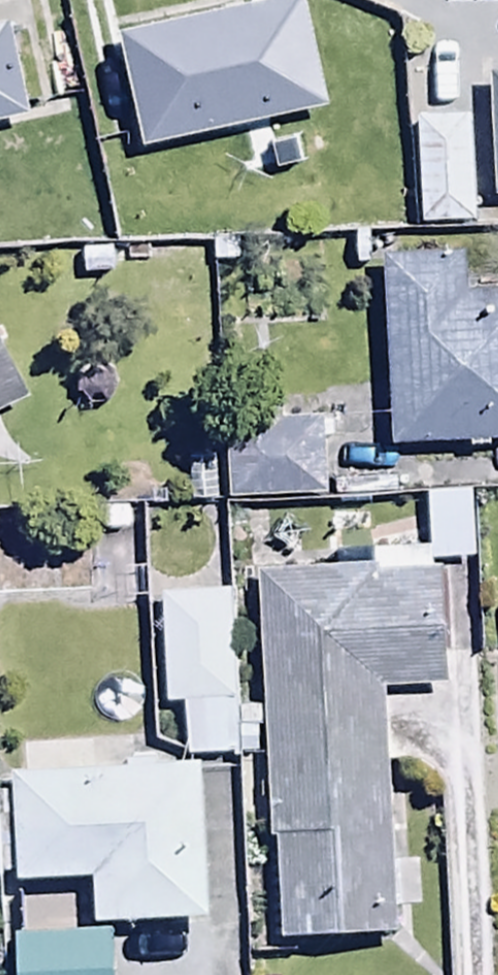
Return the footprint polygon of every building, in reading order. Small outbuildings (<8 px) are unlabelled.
[(122,36),(147,146),(328,106),(305,0),(284,0),(122,36)] [(28,113),(9,25),(0,27),(0,119),(28,113)] [(496,193),(497,193),(497,69),(490,70),(496,193)] [(473,223),(470,116),(419,117),(422,224),(473,223)] [(472,293),(470,249),(391,253),(400,441),(470,438),(471,446),(497,445),(497,292),(472,293)] [(30,399),(0,331),(0,412),(30,399)] [(230,496),(323,493),(321,417),(286,419),(285,407),(227,409),(230,496)] [(373,565),(261,569),(271,839),(279,839),(282,939),(392,936),(383,684),(450,682),(446,571),(435,572),(435,561),(474,559),(472,493),(428,495),(430,547),(372,549),(373,565)] [(234,753),(231,592),(163,593),(165,705),(185,705),(186,754),(234,753)] [(207,922),(200,762),(157,764),(157,753),(135,754),(134,745),(21,749),(22,768),(11,768),(16,885),(96,882),(98,927),(207,922)] [(16,940),(18,974),(117,974),(116,936),(16,940)]
